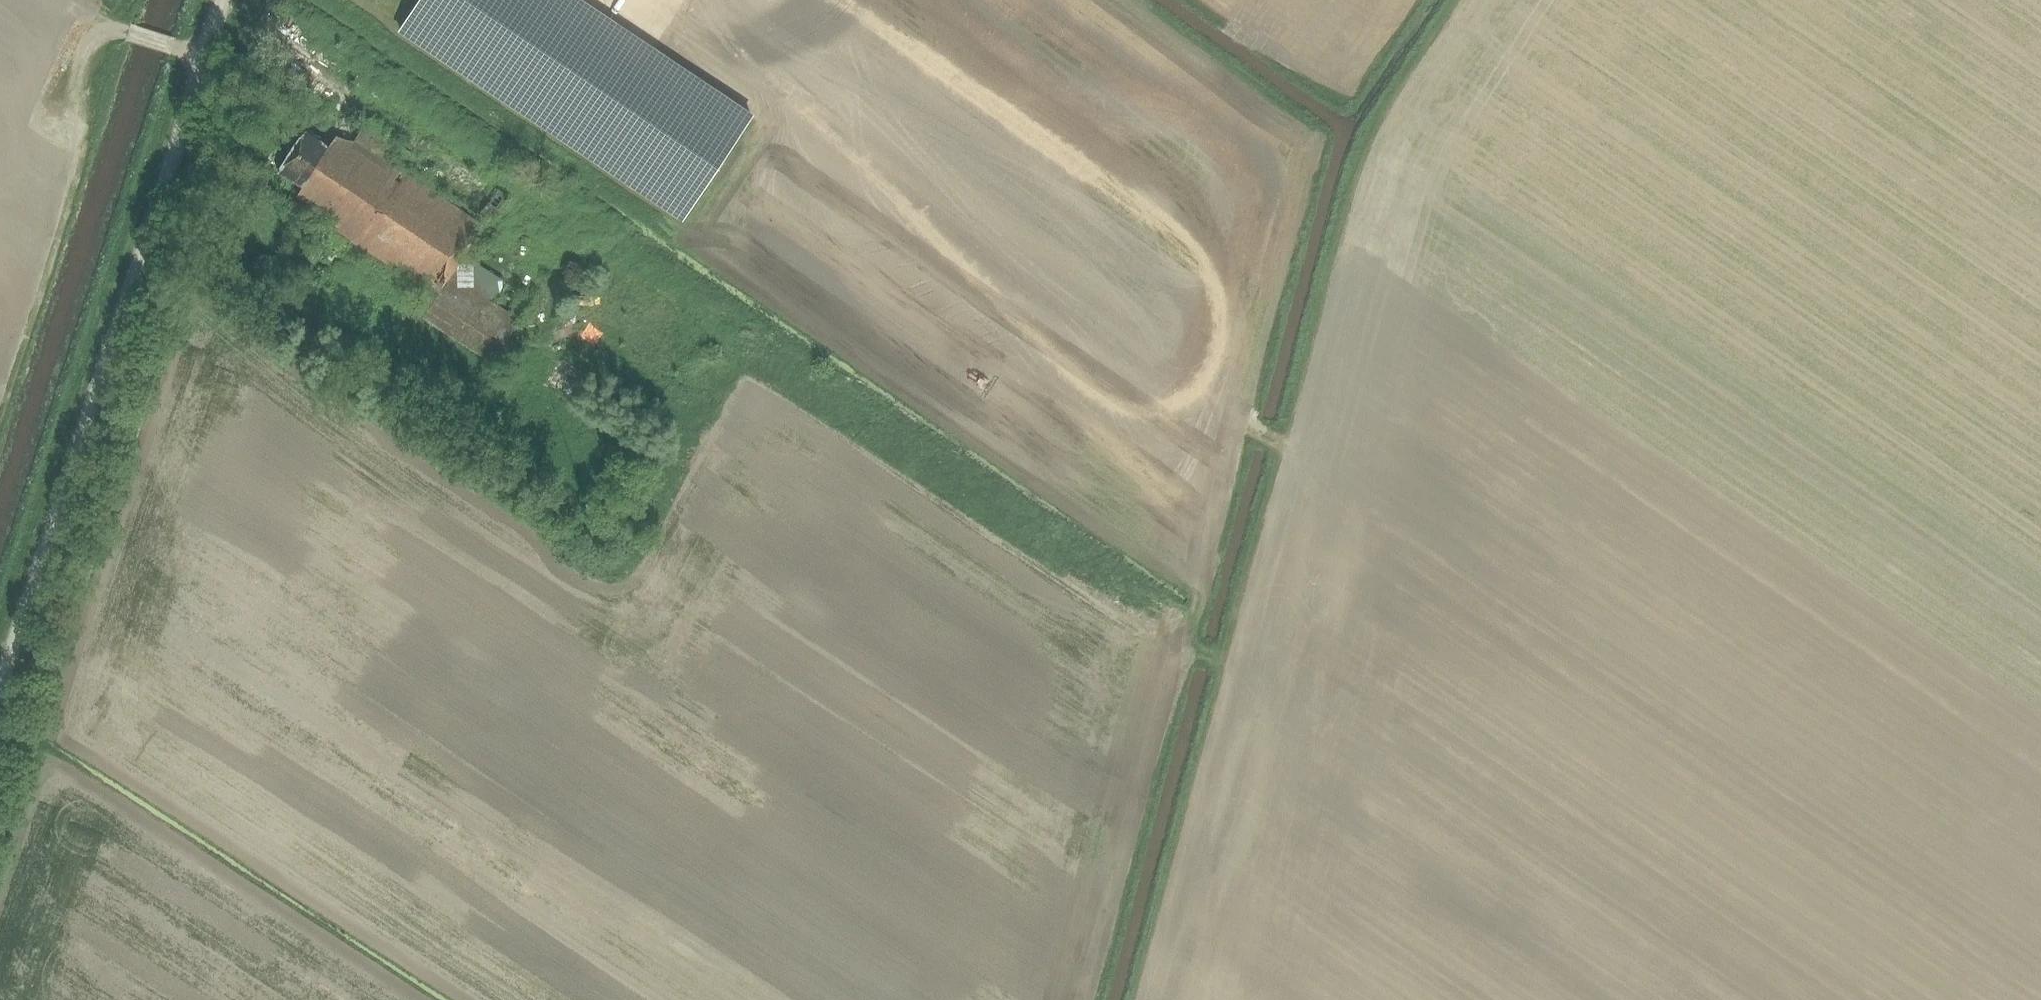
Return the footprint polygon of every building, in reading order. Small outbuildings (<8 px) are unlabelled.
[(400,30),(682,222),(750,123),(571,0),(420,0),(400,30)] [(288,156),(278,171),(301,187),(297,194),(332,218),(328,225),(437,299),(424,317),(490,362),(518,320),(450,274),(483,226),(469,217),(489,187),(410,134),(400,148),(365,125),(353,142),(335,136),(328,146),(305,130),(295,146),(295,145),(288,156)]
